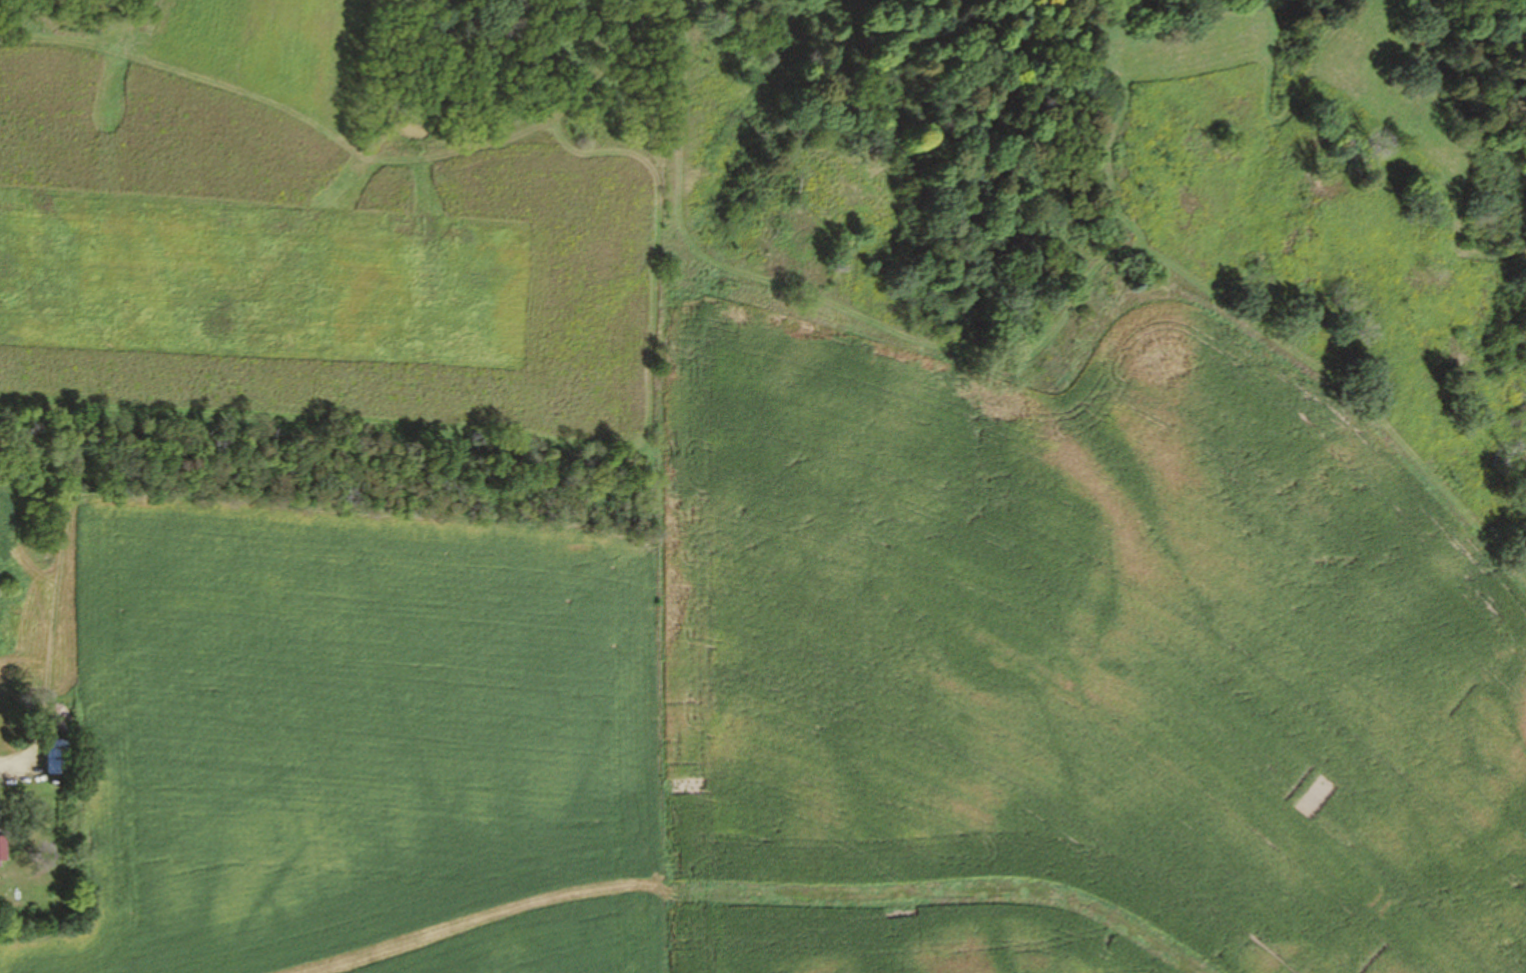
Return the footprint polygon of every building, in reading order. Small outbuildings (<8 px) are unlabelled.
[(66,774),(66,739),(41,739),(41,774),(66,774)]
